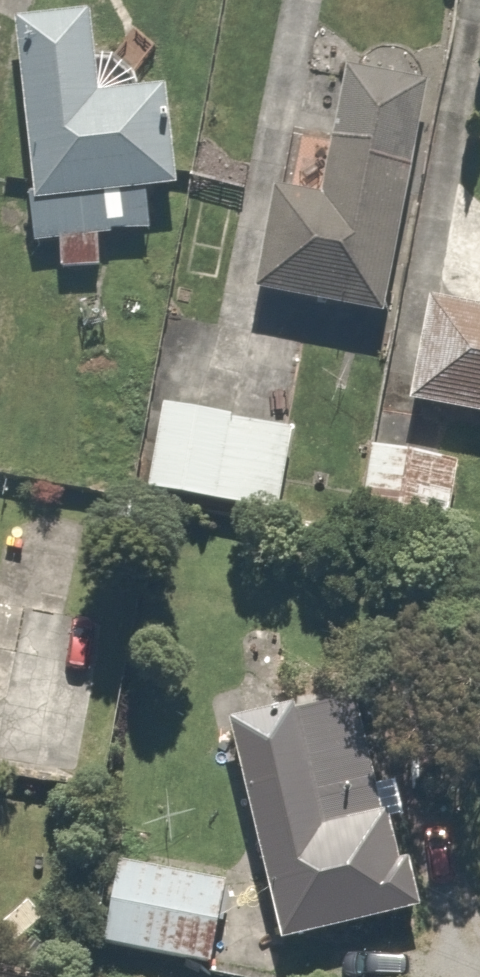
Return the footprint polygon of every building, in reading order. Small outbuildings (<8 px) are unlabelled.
[(98,94),(90,14),(14,21),(35,240),(58,238),(61,271),(96,268),(93,233),(153,227),(150,193),(177,191),(166,87),(98,94)] [(382,315),(423,85),(344,71),(332,137),(305,133),(295,190),(271,186),(252,292),(382,315)] [(427,296),(407,405),(479,418),(479,305),(427,296)] [(287,422),(158,402),(146,486),(274,506),(287,422)] [(451,453),(365,444),(356,528),(443,537),(451,453)] [(352,691),(235,720),(291,944),(427,910),(413,856),(394,861),(352,691)] [(220,871),(113,858),(104,934),(210,947),(220,871)] [(134,960),(131,976),(177,976),(179,968),(134,960)]
